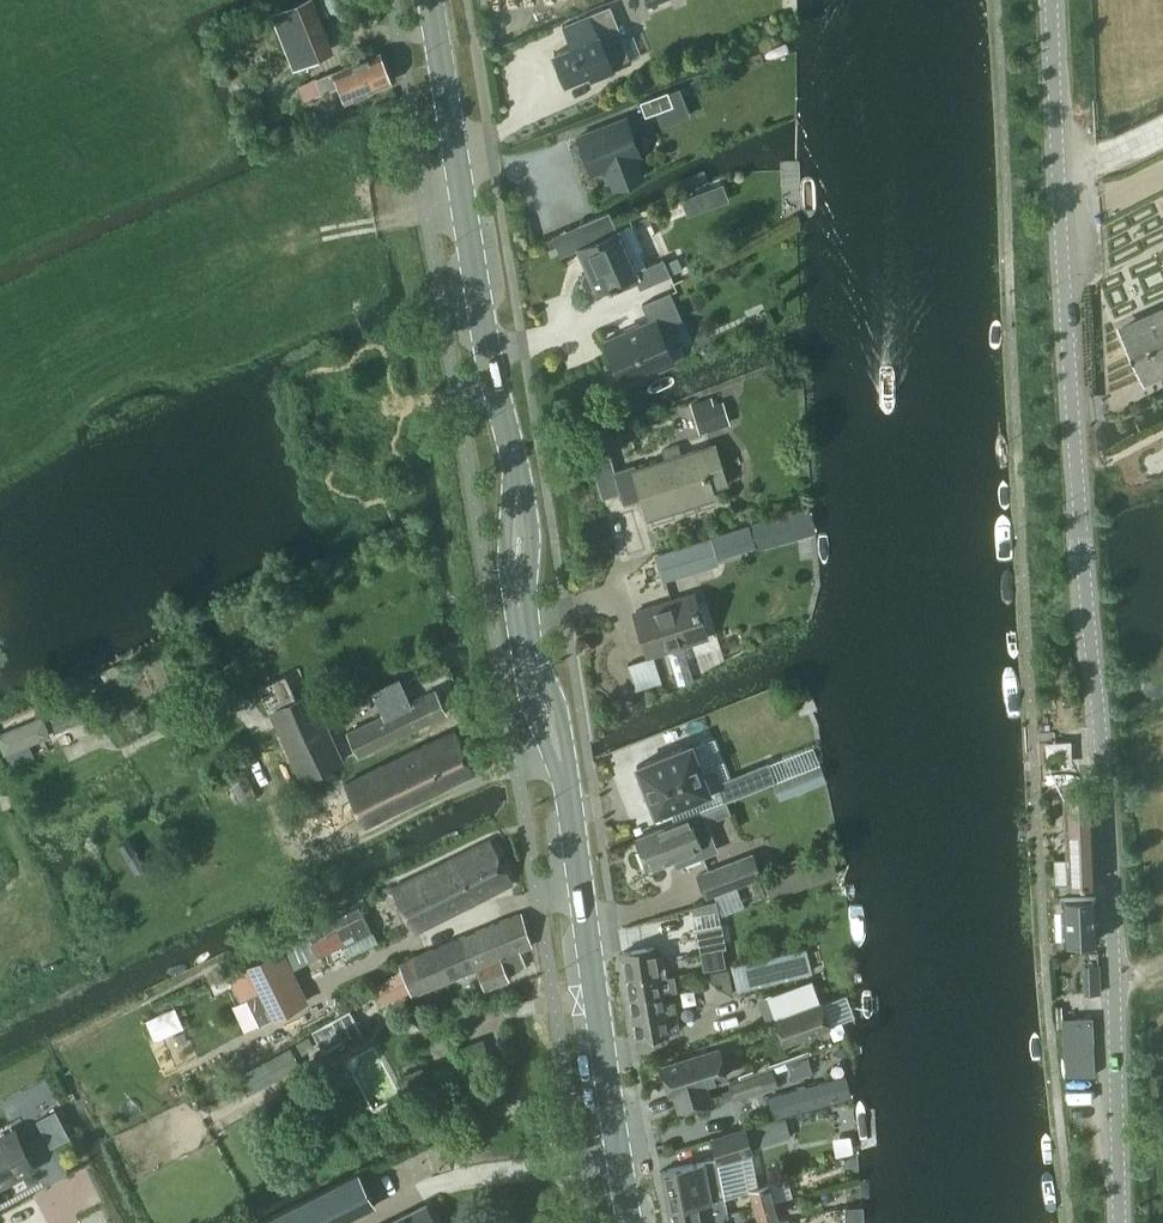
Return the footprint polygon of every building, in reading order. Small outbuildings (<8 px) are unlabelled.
[(308,3),(280,13),(297,57),(325,46),(308,3)] [(622,36),(609,5),(562,24),(562,25),(571,22),(578,37),(569,41),(571,45),(554,52),(566,82),(590,72),(592,77),(612,69),(631,61),(620,37),(622,36)] [(379,52),(316,78),(322,92),(340,84),(346,99),(389,81),(392,80),(388,71),(380,51),(379,52)] [(645,116),(672,105),(666,91),(640,101),(645,116)] [(259,95),(244,102),(249,113),(264,105),(259,95)] [(577,137),(591,174),(605,169),(613,188),(642,177),(634,158),(639,156),(625,119),(577,137)] [(713,188),(713,193),(717,197),(721,198),(726,198),(729,195),(731,190),(731,186),(728,182),(724,180),(718,181),(715,184),(713,188)] [(608,211),(577,224),(586,245),(578,248),(588,272),(583,275),(583,277),(582,281),(584,286),(588,289),(590,289),(595,288),(597,293),(634,276),(640,289),(683,270),(678,257),(665,263),(663,258),(646,266),(641,255),(637,253),(628,257),(617,230),(608,211)] [(552,237),(542,241),(546,250),(556,246),(552,237)] [(623,384),(673,362),(659,328),(682,318),(670,291),(641,304),(648,321),(605,340),(623,384)] [(1162,370),(1162,310),(1123,328),(1145,378),(1162,370)] [(712,398),(690,404),(698,433),(730,424),(724,403),(714,404),(712,398)] [(681,457),(677,446),(661,451),(664,462),(634,471),(632,465),(613,471),(623,504),(642,498),(648,516),(712,496),(710,487),(724,482),(712,447),(681,457)] [(809,534),(815,532),(808,507),(754,523),(761,548),(809,534)] [(711,564),(703,541),(656,556),(663,579),(711,564)] [(656,606),(636,612),(650,658),(668,652),(678,684),(683,683),(692,680),(692,679),(692,678),(681,646),(704,639),(691,597),(657,608),(656,606)] [(301,780),(342,761),(298,668),(257,688),(301,780)] [(407,701),(400,686),(397,680),(371,693),(382,714),(346,732),(359,755),(414,728),(422,746),(344,784),(366,825),(475,773),(454,731),(431,742),(423,724),(446,713),(435,688),(407,701)] [(53,733),(78,723),(72,709),(47,719),(53,733)] [(0,734),(0,744),(4,754),(5,753),(29,744),(51,736),(44,717),(0,734)] [(702,774),(691,746),(692,746),(691,744),(688,745),(689,745),(638,765),(638,764),(636,765),(637,768),(637,767),(655,811),(654,811),(655,814),(657,813),(657,812),(707,793),(709,792),(719,788),(724,801),(774,782),(766,763),(719,782),(714,769),(702,774)] [(779,801),(827,781),(820,764),(772,784),(779,801)] [(1055,885),(1095,883),(1092,797),(1065,798),(1067,857),(1054,858),(1055,885)] [(684,817),(674,821),(670,823),(651,830),(635,837),(647,867),(663,860),(671,857),(675,867),(703,856),(694,834),(708,828),(706,823),(701,811),(684,817)] [(415,933),(511,882),(489,841),(391,888),(415,933)] [(770,898),(838,872),(830,852),(762,878),(770,898)] [(705,899),(762,876),(753,853),(696,876),(705,899)] [(1063,942),(1097,940),(1098,940),(1096,897),(1061,898),(1063,942)] [(693,913),(717,908),(715,900),(691,907),(693,913)] [(317,926),(307,931),(309,934),(313,941),(326,934),(337,928),(345,944),(371,931),(358,905),(321,924),(322,925),(318,927),(317,926)] [(519,914),(401,961),(403,967),(414,993),(476,968),(484,989),(508,978),(506,972),(526,966),(520,949),(530,945),(519,914)] [(700,952),(722,948),(725,947),(721,923),(696,928),(700,952)] [(309,934),(228,976),(231,982),(241,1001),(255,1029),(272,1020),(302,1004),(286,972),(292,969),(320,955),(313,941),(309,934)] [(318,946),(326,961),(345,951),(337,936),(318,946)] [(655,956),(654,947),(623,953),(626,976),(658,971),(657,963),(663,962),(662,955),(655,956)] [(703,970),(726,966),(722,948),(700,952),(703,970)] [(738,989),(809,971),(804,950),(733,968),(738,989)] [(665,977),(663,962),(657,963),(658,971),(626,976),(630,997),(676,989),(674,975),(665,977)] [(706,1002),(733,998),(729,970),(702,974),(706,1002)] [(664,1003),(662,993),(677,990),(676,989),(630,997),(636,1038),(669,1033),(669,1032),(677,1031),(673,1001),(664,1003)] [(854,1016),(845,994),(775,1021),(783,1043),(854,1016)] [(144,1020),(153,1040),(182,1027),(173,1007),(144,1020)] [(350,1009),(312,1031),(324,1052),(362,1030),(350,1009)] [(1065,1077),(1067,1077),(1094,1075),(1091,1018),(1062,1019),(1065,1077)] [(259,1042),(266,1055),(292,1042),(284,1028),(259,1042)] [(299,1049),(312,1043),(308,1036),(296,1043),(299,1049)] [(237,1076),(246,1094),(299,1065),(290,1047),(237,1076)] [(718,1049),(663,1065),(671,1093),(674,1092),(679,1108),(709,1099),(704,1082),(725,1076),(718,1049)] [(240,1053),(227,1059),(233,1071),(246,1064),(240,1053)] [(421,1066),(398,1074),(404,1092),(427,1084),(421,1066)] [(734,1102),(779,1087),(773,1071),(728,1086),(734,1102)] [(852,1099),(846,1076),(806,1087),(805,1084),(796,1086),(797,1090),(767,1098),(773,1121),(852,1099)] [(68,1136),(54,1111),(38,1120),(51,1145),(68,1136)] [(711,1139),(717,1159),(717,1162),(741,1155),(751,1152),(751,1149),(791,1137),(785,1118),(764,1124),(711,1139)] [(12,1177),(10,1173),(31,1162),(15,1132),(0,1140),(0,1183),(12,1177)] [(661,1171),(668,1209),(715,1201),(724,1197),(748,1191),(741,1155),(717,1162),(717,1159),(703,1163),(661,1171)] [(307,1199),(320,1222),(344,1222),(376,1206),(365,1186),(360,1176),(359,1173),(307,1199)] [(786,1180),(748,1191),(753,1207),(773,1203),(791,1198),(786,1180)] [(702,1222),(702,1219),(719,1216),(727,1211),(724,1197),(715,1201),(668,1209),(671,1222),(699,1222),(702,1222)] [(260,1222),(320,1222),(307,1199),(260,1222)] [(425,1203),(387,1222),(435,1222),(425,1203)] [(773,1203),(753,1207),(757,1222),(758,1222),(778,1218),(773,1203)] [(723,1218),(728,1217),(727,1211),(719,1216),(702,1219),(702,1222),(699,1222),(724,1222),(723,1218)]
